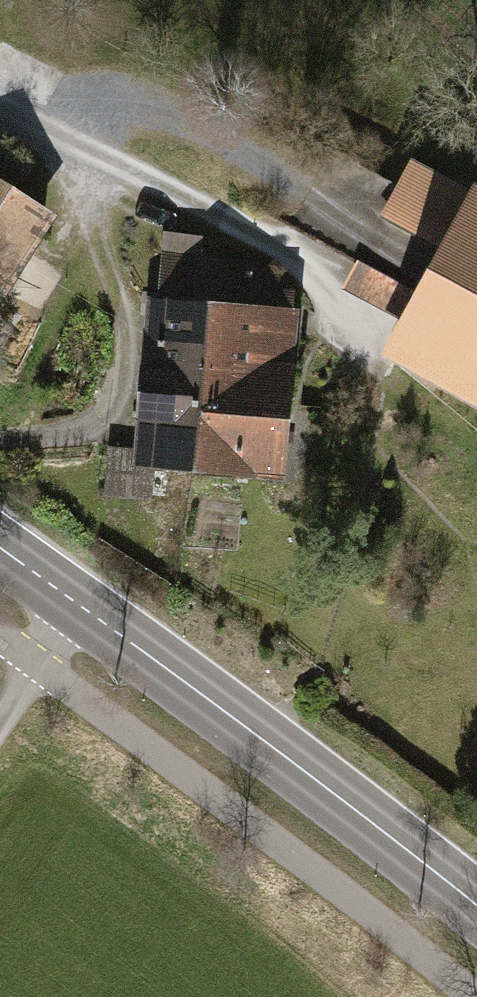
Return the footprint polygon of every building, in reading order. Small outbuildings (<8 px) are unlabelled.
[(369,358),(476,414),(476,169),(471,166),(459,187),(408,160),(375,222),(427,249),(369,358)] [(9,299),(61,216),(0,180),(0,294),(9,299)] [(114,444),(111,496),(160,499),(162,462),(304,470),(314,299),(298,298),(299,277),(243,274),(244,258),(208,256),(210,235),(165,233),(162,290),(147,289),(138,445),(114,444)]
